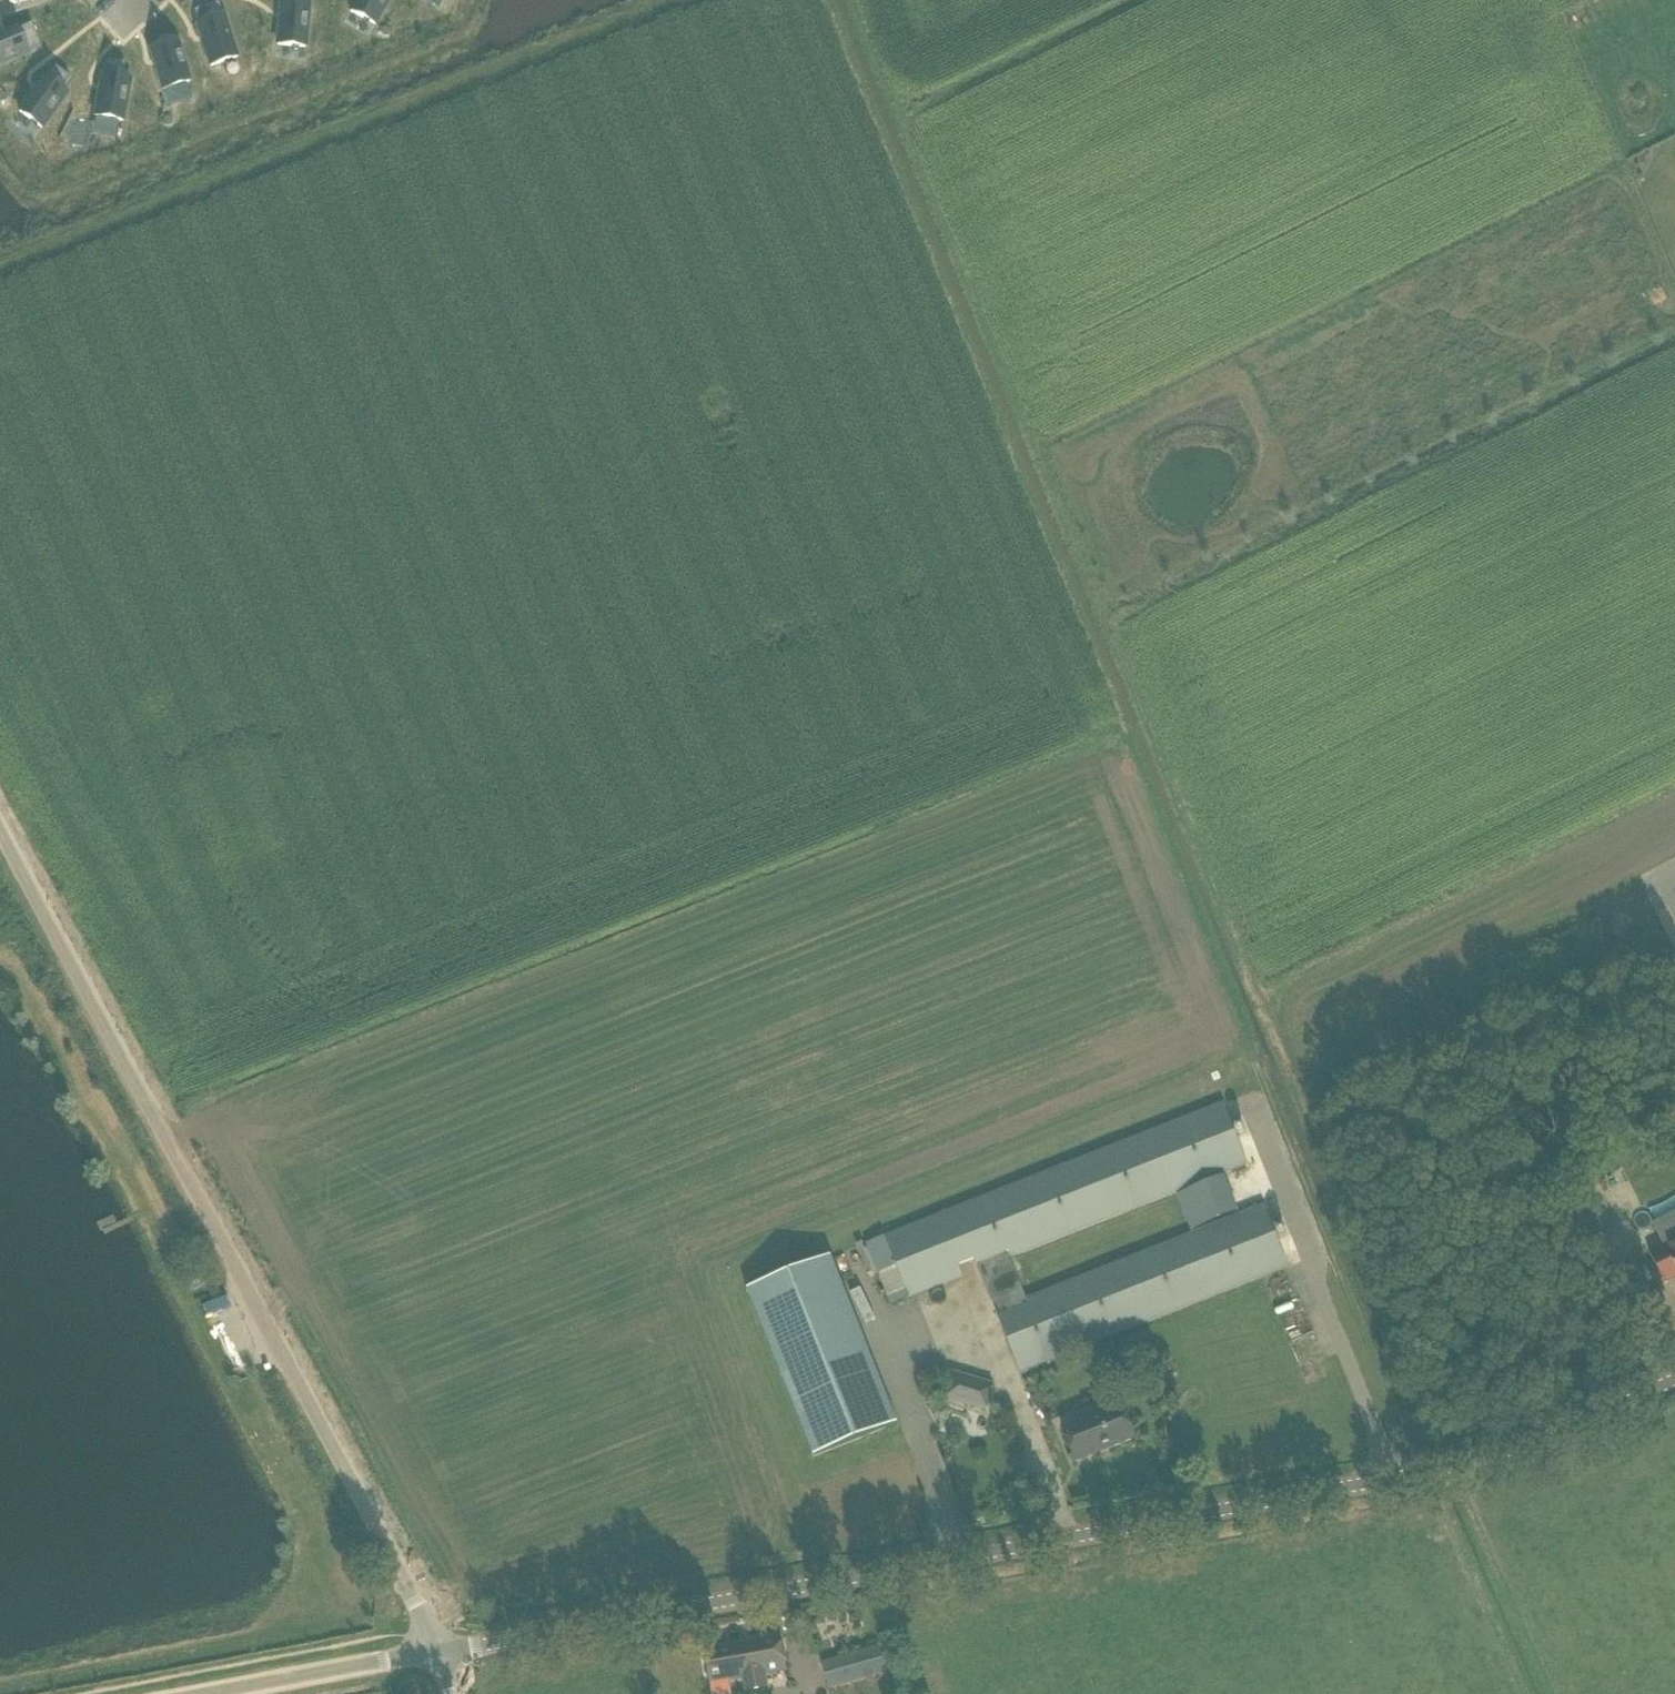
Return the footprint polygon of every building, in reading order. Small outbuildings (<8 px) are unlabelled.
[(277,47),(304,50),(308,7),(307,7),(307,0),(295,0),(294,6),(281,5),(280,16),(280,18),(280,21),(277,47)] [(350,14),(374,26),(388,0),(358,0),(350,14)] [(218,5),(193,13),(198,27),(197,27),(200,39),(201,41),(202,43),(209,68),(219,65),(235,60),(223,19),(222,20),(218,5)] [(0,37),(0,66),(27,55),(27,54),(41,48),(31,25),(17,30),(5,35),(3,35),(1,36),(0,37)] [(176,43),(151,51),(154,62),(155,65),(155,66),(163,91),(186,85),(189,84),(176,43)] [(100,92),(95,118),(118,122),(122,123),(129,81),(122,80),(125,65),(106,62),(103,76),(102,76),(101,87),(100,90),(100,92)] [(35,92),(19,114),(41,130),(66,95),(60,91),(69,79),(54,68),(45,80),(44,79),(38,89),(36,91),(35,92)] [(186,85),(163,91),(167,107),(190,100),(186,85)] [(118,122),(95,118),(92,135),(115,139),(118,122)] [(1218,1072),(1211,1075),(1214,1081),(1221,1079),(1218,1072)] [(1265,1203),(1239,1214),(1224,1172),(1250,1162),(1225,1101),(958,1207),(957,1207),(867,1244),(891,1306),(917,1297),(963,1278),(959,1266),(978,1258),(980,1264),(999,1309),(1024,1373),(1147,1323),(1257,1280),(1290,1266),(1265,1203)] [(1244,1133),(1245,1133),(1246,1132),(1247,1131),(1248,1129),(1248,1128),(1247,1127),(1247,1125),(1246,1124),(1244,1124),(1243,1124),(1241,1124),(1240,1125),(1239,1126),(1238,1127),(1238,1129),(1239,1130),(1240,1132),(1241,1133),(1242,1133),(1244,1133)] [(1284,1236),(1286,1236),(1287,1235),(1288,1234),(1289,1232),(1289,1231),(1288,1230),(1288,1228),(1286,1227),(1285,1227),(1283,1227),(1282,1227),(1281,1228),(1280,1229),(1279,1230),(1279,1232),(1280,1233),(1280,1235),(1282,1236),(1283,1236),(1284,1236)] [(1668,1251),(1665,1246),(1664,1247),(1650,1254),(1665,1284),(1674,1279),(1674,1248),(1668,1251)] [(893,1424),(828,1259),(755,1289),(818,1454),(893,1424)] [(199,1276),(186,1281),(191,1291),(203,1286),(199,1276)] [(1292,1303),(1276,1309),(1278,1315),(1294,1309),(1292,1303)] [(1146,1331),(1121,1340),(1129,1362),(1154,1353),(1146,1331)] [(967,1406),(974,1380),(950,1372),(942,1398),(967,1406)] [(974,1380),(967,1406),(985,1411),(993,1385),(974,1380)] [(1135,1439),(1127,1418),(1123,1407),(1107,1414),(1064,1431),(1076,1462),(1135,1439)] [(705,1651),(709,1673),(711,1685),(750,1678),(753,1692),(768,1690),(765,1674),(787,1670),(781,1637),(705,1651)] [(823,1662),(829,1684),(830,1690),(884,1673),(883,1668),(877,1646),(823,1662)]
